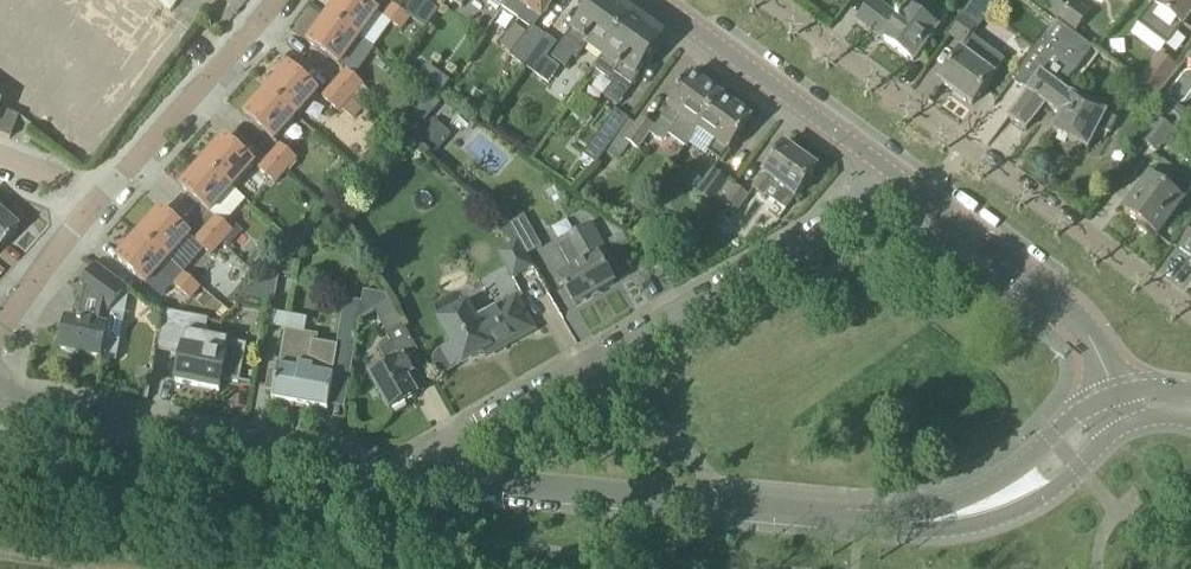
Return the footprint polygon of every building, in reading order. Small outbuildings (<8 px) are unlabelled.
[(359,39),(379,12),(362,0),(339,0),(327,16),(359,39)] [(411,17),(427,29),(440,9),(427,0),(418,0),(415,5),(410,2),(403,12),(411,17)] [(504,9),(510,0),(491,0),(504,9)] [(555,0),(510,0),(504,9),(530,28),(507,60),(520,70),(529,58),(530,58),(545,36),(533,28),(540,19),(541,20),(555,0)] [(633,15),(621,7),(617,6),(609,0),(595,0),(574,31),(572,30),(552,59),(565,68),(573,57),(577,60),(587,46),(603,57),(633,15)] [(870,4),(857,21),(913,62),(945,18),(922,0),(914,0),(901,18),(878,0),(873,0),(870,4)] [(974,38),(1001,0),(975,0),(964,17),(949,36),(963,46),(959,52),(950,64),(952,66),(940,82),(972,105),(994,76),(1005,60),(974,38)] [(1057,22),(1060,24),(1077,1),(1076,0),(1052,0),(1043,12),(1057,22)] [(1145,16),(1138,26),(1166,47),(1183,26),(1190,15),(1190,0),(1157,0),(1145,16)] [(1077,1),(1060,24),(1074,34),(1091,12),(1077,1)] [(392,4),(383,17),(391,23),(401,30),(411,17),(403,12),(392,4)] [(644,23),(633,15),(603,57),(595,68),(611,80),(609,82),(612,85),(604,96),(618,106),(639,77),(637,76),(664,39),(647,27),(644,23)] [(359,39),(327,16),(308,43),(341,65),(359,39)] [(1074,34),(1060,24),(1057,22),(1013,80),(1028,91),(1041,74),(1058,86),(1063,79),(1068,82),(1093,49),(1074,34)] [(545,36),(530,58),(541,67),(558,44),(545,35),(545,36)] [(1137,82),(1157,97),(1158,96),(1179,68),(1159,53),(1137,82)] [(289,66),(267,91),(296,116),(318,91),(289,66)] [(346,70),(334,84),(352,98),(363,86),(364,84),(346,70)] [(1041,74),(1028,91),(1008,117),(1026,131),(1046,105),(1060,116),(1052,132),(1088,151),(1100,129),(1110,134),(1117,120),(1071,96),(1062,89),(1068,82),(1063,79),(1058,86),(1041,74)] [(688,144),(689,144),(722,98),(719,96),(720,95),(709,86),(707,88),(690,75),(667,107),(669,109),(655,128),(641,117),(635,125),(628,120),(605,153),(617,161),(621,156),(622,157),(631,144),(639,150),(649,134),(657,139),(662,141),(667,138),(669,136),(685,148),(688,144)] [(340,112),(352,98),(334,84),(322,98),(340,112)] [(296,116),(267,91),(245,115),(274,141),(296,116)] [(705,156),(708,153),(720,162),(727,152),(730,153),(753,121),(735,108),(736,107),(725,99),(724,100),(722,98),(689,144),(705,156)] [(1171,105),(1160,120),(1143,143),(1158,154),(1175,130),(1174,129),(1185,114),(1171,105)] [(10,137),(17,116),(0,108),(0,133),(10,137)] [(416,110),(402,126),(427,149),(441,133),(416,110)] [(596,165),(605,153),(628,120),(615,111),(583,155),(585,156),(579,164),(588,170),(594,163),(596,165)] [(225,138),(203,163),(232,189),(254,164),(225,138)] [(767,195),(787,210),(817,168),(785,144),(753,189),(765,197),(767,195)] [(280,145),(269,157),(285,172),(295,162),(297,159),(280,145)] [(275,184),(285,172),(269,157),(259,170),(275,184)] [(1151,177),(1125,212),(1139,223),(1136,227),(1154,240),(1183,201),(1182,200),(1190,187),(1190,181),(1163,161),(1151,177)] [(232,189),(203,163),(181,187),(211,213),(232,189)] [(715,200),(721,205),(735,186),(734,185),(733,187),(727,182),(728,181),(714,170),(696,192),(711,204),(715,200)] [(735,186),(721,205),(735,215),(749,196),(735,186)] [(161,210),(139,234),(169,261),(191,236),(161,210)] [(569,241),(559,247),(573,272),(560,279),(575,306),(614,284),(606,269),(613,265),(583,212),(560,225),(569,241)] [(6,242),(8,243),(16,234),(14,232),(17,229),(0,214),(0,248),(6,242)] [(510,225),(520,242),(520,241),(528,255),(542,246),(524,215),(510,225)] [(217,216),(205,229),(222,244),(228,249),(234,241),(224,233),(230,228),(217,216)] [(205,229),(195,241),(204,249),(212,256),(222,244),(205,229)] [(169,261),(139,234),(117,259),(147,286),(169,261)] [(1180,249),(1190,257),(1190,234),(1180,249)] [(526,256),(528,255),(520,241),(520,242),(518,242),(500,254),(515,279),(533,267),(526,256)] [(124,319),(130,291),(96,267),(77,293),(79,295),(74,322),(67,320),(61,350),(116,361),(119,344),(104,341),(106,328),(99,327),(101,314),(124,319)] [(191,300),(199,290),(201,288),(184,273),(174,285),(191,300)] [(442,372),(449,371),(463,363),(463,364),(498,344),(501,348),(534,330),(516,299),(477,321),(468,305),(440,321),(452,344),(438,352),(434,357),(433,364),(436,369),(442,372)] [(389,366),(371,377),(390,411),(423,393),(417,383),(411,386),(407,379),(413,375),(404,359),(404,358),(417,350),(392,307),(389,309),(386,305),(375,312),(392,343),(380,350),(385,359),(389,366)] [(247,345),(204,336),(207,319),(166,311),(157,352),(159,352),(160,347),(182,351),(176,382),(219,391),(221,379),(239,383),(247,345)] [(341,323),(337,347),(286,338),(287,331),(285,330),(277,374),(269,373),(265,393),(273,394),(272,403),(328,413),(331,393),(347,396),(360,325),(358,324),(358,326),(341,323)]
